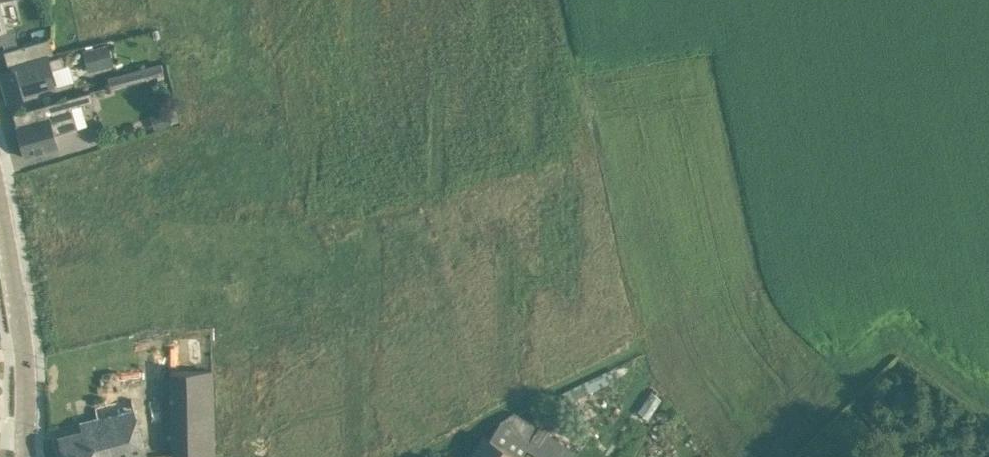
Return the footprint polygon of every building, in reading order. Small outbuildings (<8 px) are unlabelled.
[(52,72),(53,71),(53,70),(52,70),(52,68),(64,65),(61,55),(49,58),(48,54),(53,53),(48,37),(24,44),(24,46),(25,45),(29,59),(8,65),(9,66),(12,65),(13,69),(0,73),(0,74),(8,102),(25,97),(24,94),(56,84),(52,72)] [(94,47),(99,69),(114,65),(109,43),(94,47)] [(111,87),(164,73),(161,61),(108,76),(111,87)] [(39,119),(16,126),(21,141),(17,143),(20,152),(24,151),(25,156),(58,146),(55,134),(78,127),(72,106),(93,100),(91,91),(35,107),(39,119)] [(354,94),(356,102),(368,99),(366,91),(354,94)] [(368,99),(356,102),(358,109),(370,107),(368,99)] [(168,109),(151,115),(155,129),(172,124),(168,109)] [(378,141),(376,133),(365,136),(366,143),(378,141)] [(378,141),(366,143),(368,151),(380,148),(378,141)] [(110,172),(122,169),(120,161),(108,164),(110,172)] [(124,177),(122,169),(110,172),(112,180),(124,177)] [(389,183),(387,175),(375,178),(377,185),(389,183)] [(391,190),(389,183),(377,185),(379,193),(391,190)] [(124,203),(136,200),(134,192),(122,195),(124,203)] [(136,200),(124,203),(126,211),(138,208),(136,200)] [(130,228),(132,236),(144,233),(142,225),(130,228)] [(144,233),(132,236),(134,244),(146,241),(144,233)] [(391,243),(403,240),(401,233),(389,235),(391,243)] [(403,240),(391,243),(393,251),(405,248),(403,240)] [(140,268),(152,266),(150,258),(138,260),(140,268)] [(154,273),(152,266),(140,268),(142,276),(154,273)] [(401,285),(413,282),(411,275),(399,277),(401,285)] [(415,290),(413,282),(401,285),(403,293),(415,290)] [(146,293),(148,301),(160,298),(158,290),(146,293)] [(162,306),(160,298),(148,301),(150,309),(162,306)] [(409,319),(411,327),(423,324),(421,316),(409,319)] [(425,332),(423,324),(411,327),(413,335),(425,332)] [(213,369),(211,369),(171,370),(173,454),(215,453),(213,369)] [(148,456),(133,397),(95,407),(98,417),(80,421),(83,430),(59,436),(64,456),(144,456),(148,456)] [(502,429),(495,442),(520,456),(521,456),(527,446),(539,456),(570,456),(563,445),(559,441),(539,426),(513,412),(502,429)] [(485,436),(472,456),(520,456),(495,442),(485,436)] [(857,456),(876,456),(872,448),(856,455),(857,456)]
